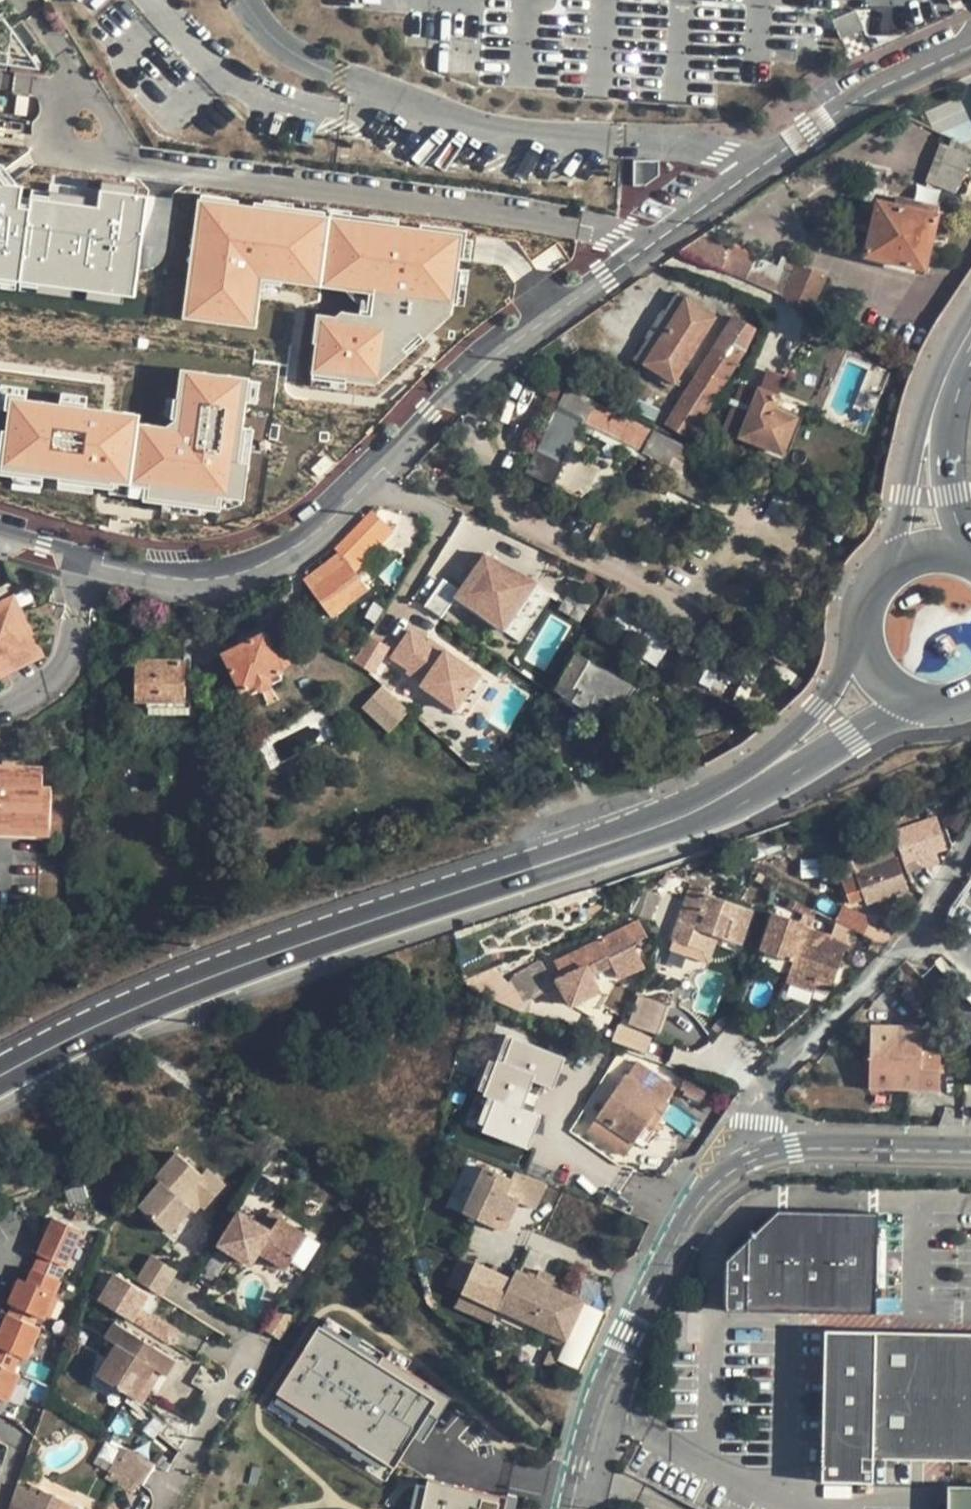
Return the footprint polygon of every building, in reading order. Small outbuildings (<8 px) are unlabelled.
[(831,20),(839,39),(863,29),(855,10),(831,20)] [(40,71),(0,20),(0,65),(40,71)] [(946,147),(968,154),(970,148),(950,137),(946,147)] [(935,176),(958,184),(968,154),(946,147),(945,146),(935,176)] [(0,164),(0,178),(4,183),(14,185),(14,182),(0,164)] [(0,178),(0,287),(21,290),(23,281),(75,288),(89,290),(124,295),(123,304),(132,305),(146,196),(136,195),(100,190),(51,183),(49,200),(29,198),(28,208),(18,207),(21,186),(14,185),(4,183),(0,178)] [(101,180),(100,190),(136,195),(137,185),(101,180)] [(30,188),(29,198),(49,200),(50,191),(30,188)] [(229,198),(199,194),(199,199),(228,203),(229,198)] [(28,208),(29,198),(20,196),(18,207),(28,208)] [(343,382),(372,386),(407,353),(402,347),(417,333),(423,339),(450,314),(456,269),(457,259),(461,234),(397,226),(367,222),(349,219),(307,214),(291,211),(261,207),(228,203),(199,199),(196,199),(192,235),(200,236),(195,270),(187,268),(183,299),(190,300),(188,319),(253,328),(260,280),(342,291),(352,283),(360,293),(372,295),(369,316),(357,315),(339,312),(334,316),(315,314),(311,344),(314,344),(310,375),(344,380),(343,382)] [(877,199),(865,257),(925,271),(938,212),(877,199)] [(291,205),(262,201),(261,207),(291,211),(291,205)] [(349,213),(308,207),(307,214),(349,219),(349,213)] [(397,226),(398,219),(368,215),(367,222),(397,226)] [(705,233),(680,251),(746,278),(751,266),(755,256),(705,233)] [(470,236),(461,234),(457,259),(467,261),(470,236)] [(200,236),(192,235),(187,268),(195,270),(200,236)] [(777,277),(771,289),(777,291),(813,307),(827,276),(797,262),(795,265),(785,261),(777,277)] [(751,266),(746,278),(771,289),(777,277),(751,266)] [(466,270),(456,269),(451,303),(461,305),(466,270)] [(23,281),(21,290),(74,297),(75,288),(23,281)] [(352,283),(342,291),(345,291),(354,303),(359,304),(357,315),(369,316),(372,295),(360,293),(352,283)] [(89,290),(88,299),(123,304),(124,295),(89,290)] [(649,338),(636,358),(674,383),(716,316),(678,291),(667,310),(673,315),(656,342),(649,338)] [(183,299),(180,318),(188,319),(190,300),(183,299)] [(649,338),(656,342),(673,315),(667,310),(661,306),(643,335),(649,338)] [(664,421),(689,439),(746,349),(756,328),(732,313),(664,421)] [(402,347),(407,353),(423,339),(417,333),(402,347)] [(178,369),(174,398),(175,398),(172,418),(162,426),(135,422),(136,413),(82,406),(57,403),(8,396),(0,454),(0,470),(12,471),(42,475),(57,477),(90,482),(107,484),(107,480),(146,485),(145,496),(213,506),(215,495),(238,498),(241,498),(246,463),(235,461),(240,426),(244,402),(246,380),(247,378),(178,369)] [(767,369),(760,388),(778,394),(785,376),(767,369)] [(257,382),(246,380),(244,402),(254,403),(257,382)] [(743,381),(724,431),(783,454),(797,417),(774,407),(778,394),(760,388),(743,381)] [(6,409),(8,396),(23,398),(24,387),(0,384),(0,408),(6,409)] [(565,389),(526,469),(585,497),(599,467),(583,459),(585,455),(583,454),(574,449),(586,425),(595,430),(678,469),(665,496),(704,515),(729,465),(565,389)] [(59,392),(57,403),(82,406),(84,395),(59,392)] [(167,418),(172,418),(175,398),(174,398),(164,397),(162,412),(167,418)] [(595,430),(586,425),(574,449),(583,454),(595,430)] [(240,426),(235,461),(246,463),(251,428),(240,426)] [(42,475),(12,471),(11,478),(32,484),(40,485),(42,475)] [(90,482),(57,477),(56,487),(89,492),(90,482)] [(146,485),(107,480),(107,484),(106,492),(145,498),(145,496),(146,485)] [(215,495),(213,506),(224,507),(238,501),(238,498),(215,495)] [(335,547),(338,550),(303,578),(331,614),(367,587),(353,570),(394,531),(374,511),(335,547)] [(487,553),(459,590),(441,579),(424,606),(441,616),(455,595),(504,629),(515,613),(512,611),(524,594),(527,596),(538,579),(487,553)] [(0,664),(2,663),(14,656),(31,648),(39,644),(12,594),(0,600),(0,664)] [(533,601),(527,596),(524,594),(512,611),(515,613),(522,617),(533,601)] [(224,649),(242,688),(254,683),(256,687),(260,690),(269,686),(271,680),(268,675),(283,668),(265,631),(224,649)] [(457,708),(480,674),(429,639),(427,642),(410,631),(393,655),(410,667),(408,670),(424,681),(422,684),(457,708)] [(355,660),(374,671),(390,645),(371,633),(355,660)] [(645,636),(640,644),(634,641),(629,651),(656,665),(666,646),(645,636)] [(34,655),(31,648),(14,656),(2,663),(6,670),(34,655)] [(576,654),(556,689),(596,712),(598,708),(605,697),(609,699),(620,705),(631,685),(576,654)] [(133,712),(185,711),(184,658),(132,659),(133,712)] [(480,674),(457,708),(467,714),(490,681),(480,674)] [(635,688),(631,685),(620,705),(624,708),(635,688)] [(382,686),(364,706),(390,732),(409,712),(382,686)] [(609,699),(605,697),(598,708),(602,711),(609,699)] [(683,721),(689,738),(714,730),(708,713),(683,721)] [(0,765),(0,837),(50,840),(53,772),(28,771),(28,766),(0,765)] [(962,834),(970,817),(970,801),(966,797),(945,823),(962,834)] [(894,829),(903,859),(920,853),(921,856),(949,847),(939,816),(894,829)] [(867,897),(869,903),(886,896),(894,893),(908,887),(888,835),(864,842),(868,853),(853,857),(860,877),(867,897)] [(925,865),(921,856),(920,853),(903,859),(908,871),(925,865)] [(854,902),(867,897),(860,877),(846,882),(854,902)] [(712,890),(693,883),(672,938),(711,953),(717,937),(739,945),(752,912),(710,895),(712,890)] [(655,893),(638,886),(629,912),(646,918),(655,893)] [(894,893),(886,896),(889,904),(897,900),(894,893)] [(812,912),(797,904),(793,912),(809,920),(812,912)] [(809,920),(807,927),(812,928),(817,914),(812,912),(809,920)] [(762,953),(794,964),(805,931),(807,927),(775,915),(762,953)] [(637,920),(554,960),(561,976),(556,979),(569,1005),(597,991),(589,977),(585,968),(606,958),(610,966),(616,980),(642,967),(632,946),(638,943),(637,939),(644,936),(637,920)] [(805,931),(794,964),(787,983),(814,992),(814,990),(828,995),(833,981),(833,983),(846,945),(845,945),(850,930),(836,924),(831,940),(805,931)] [(711,953),(672,938),(669,947),(707,962),(711,953)] [(589,977),(610,966),(606,958),(585,968),(589,977)] [(542,965),(520,979),(534,998),(556,983),(542,965)] [(627,1021),(656,1032),(667,1004),(638,993),(627,1021)] [(716,1036),(725,1027),(720,1022),(711,1031),(716,1036)] [(870,1024),(868,1089),(940,1090),(941,1047),(923,1046),(923,1027),(870,1024)] [(619,1025),(614,1040),(647,1051),(652,1036),(619,1025)] [(501,1035),(494,1055),(499,1057),(507,1037),(501,1035)] [(499,1057),(498,1060),(536,1074),(533,1080),(535,1081),(555,1088),(562,1071),(557,1069),(562,1055),(508,1035),(507,1037),(499,1057)] [(557,1069),(562,1071),(567,1056),(562,1055),(557,1069)] [(491,1060),(480,1090),(487,1093),(498,1062),(491,1060)] [(487,1093),(486,1095),(525,1109),(527,1102),(531,1092),(535,1081),(533,1080),(536,1074),(498,1060),(498,1062),(487,1093)] [(627,1074),(588,1129),(625,1155),(647,1124),(652,1117),(658,1121),(670,1104),(667,1102),(677,1088),(639,1061),(629,1076),(627,1074)] [(541,1096),(531,1092),(527,1102),(537,1106),(541,1096)] [(543,1116),(490,1097),(489,1100),(482,1120),(481,1123),(487,1126),(504,1132),(502,1138),(527,1147),(533,1130),(538,1132),(543,1116)] [(477,1118),(482,1120),(489,1100),(484,1098),(477,1118)] [(653,1128),(658,1121),(652,1117),(647,1124),(653,1128)] [(487,1126),(485,1132),(502,1138),(504,1132),(487,1126)] [(533,1130),(527,1147),(532,1149),(538,1132),(533,1130)] [(160,1184),(139,1208),(168,1234),(189,1210),(196,1202),(204,1209),(224,1187),(206,1171),(201,1176),(177,1155),(155,1179),(160,1184)] [(466,1218),(487,1167),(469,1160),(449,1211),(466,1218)] [(537,1209),(548,1183),(517,1171),(514,1178),(487,1167),(466,1218),(503,1232),(508,1221),(512,1223),(520,1202),(537,1209)] [(200,1205),(196,1202),(189,1210),(193,1213),(200,1205)] [(260,1226),(239,1212),(218,1245),(250,1265),(258,1252),(286,1269),(306,1237),(268,1213),(260,1226)] [(727,1266),(728,1316),(877,1319),(876,1218),(777,1215),(727,1266)] [(69,1265),(83,1230),(53,1218),(39,1252),(41,1253),(35,1267),(62,1279),(68,1265),(69,1265)] [(508,1221),(503,1232),(507,1234),(512,1223),(508,1221)] [(151,1256),(135,1281),(160,1296),(175,1272),(151,1256)] [(462,1291),(498,1307),(511,1280),(462,1257),(450,1286),(462,1291)] [(56,1292),(62,1279),(35,1267),(30,1280),(21,1276),(11,1302),(15,1304),(11,1313),(36,1323),(40,1314),(47,1316),(57,1292),(56,1292)] [(498,1307),(530,1322),(548,1284),(553,1275),(537,1268),(532,1278),(515,1270),(511,1280),(498,1307)] [(131,1321),(139,1308),(147,1295),(115,1276),(99,1301),(131,1321)] [(530,1322),(563,1338),(581,1301),(548,1284),(530,1322)] [(492,1321),(498,1307),(462,1291),(456,1305),(492,1321)] [(279,1305),(263,1331),(278,1340),(294,1315),(279,1305)] [(144,1329),(152,1316),(139,1308),(131,1321),(144,1329)] [(10,1401),(22,1370),(16,1367),(22,1354),(29,1357),(42,1326),(36,1323),(11,1313),(9,1312),(0,1332),(0,1397),(10,1401)] [(169,1345),(173,1339),(178,1331),(152,1315),(152,1316),(144,1329),(169,1345)] [(323,1316),(316,1327),(371,1361),(378,1351),(323,1316)] [(178,1361),(117,1323),(107,1338),(119,1345),(100,1377),(137,1400),(148,1382),(155,1386),(163,1373),(168,1376),(178,1361)] [(316,1327),(273,1394),(384,1464),(392,1469),(408,1444),(428,1412),(437,1418),(450,1397),(407,1370),(382,1354),(375,1364),(371,1361),(316,1327)] [(829,1489),(876,1489),(876,1463),(970,1465),(970,1337),(830,1334),(829,1489)] [(388,1345),(382,1354),(407,1370),(413,1361),(388,1345)] [(549,1348),(544,1360),(553,1365),(559,1352),(549,1348)] [(148,1382),(137,1400),(144,1404),(155,1386),(148,1382)] [(273,1394),(267,1403),(378,1473),(384,1464),(273,1394)] [(428,1412),(408,1444),(417,1450),(437,1418),(428,1412)] [(155,1461),(129,1446),(115,1470),(141,1485),(155,1461)] [(135,1482),(115,1470),(109,1466),(105,1472),(131,1488),(135,1482)] [(18,1483),(9,1508),(86,1508),(44,1488),(41,1494),(31,1489),(18,1483)] [(515,1503),(426,1483),(423,1493),(420,1508),(514,1508),(515,1503)] [(34,1484),(31,1489),(41,1494),(44,1488),(34,1484)] [(953,1508),(970,1508),(970,1490),(953,1489),(953,1508)] [(410,1508),(420,1508),(423,1493),(414,1490),(410,1508)]
